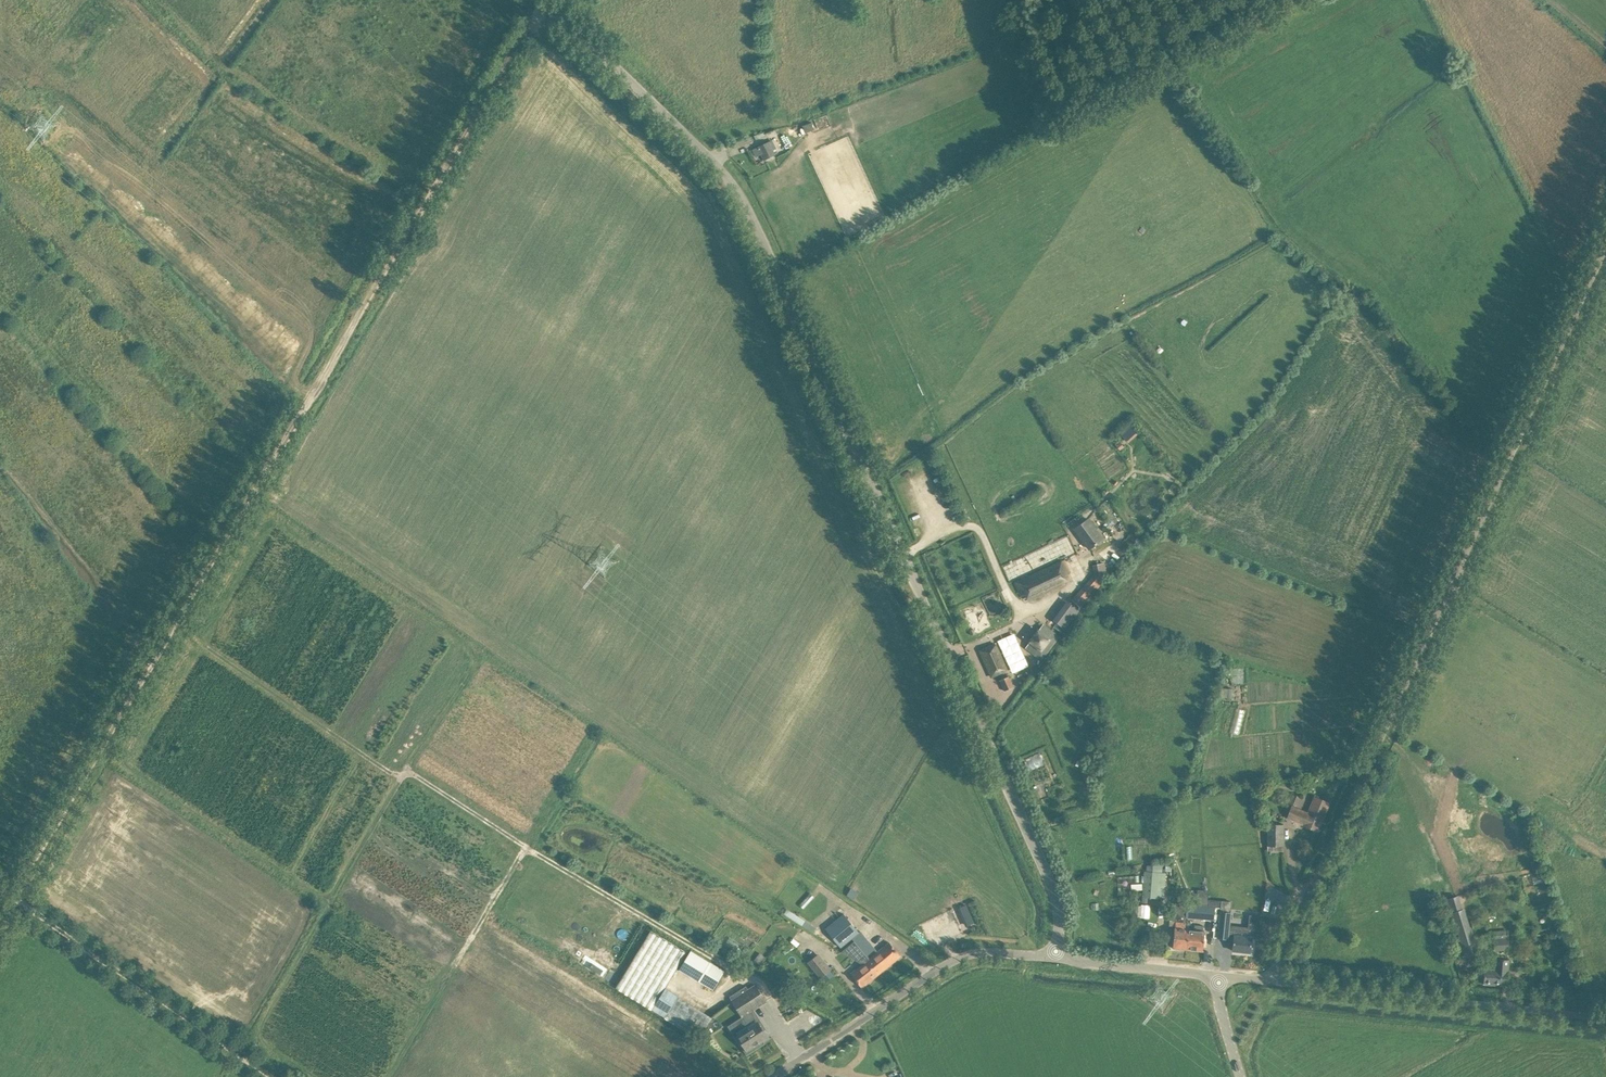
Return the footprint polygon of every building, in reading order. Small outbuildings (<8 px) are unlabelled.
[(783,141),(777,143),(786,161),(791,159),(783,141)] [(1131,423),(1120,433),(1130,443),(1140,434),(1131,423)] [(1090,549),(1103,539),(1088,519),(1075,528),(1090,549)] [(1120,547),(1127,553),(1137,541),(1130,535),(1120,547)] [(1062,561),(1015,582),(1021,596),(1028,593),(1031,599),(1065,583),(1062,577),(1068,574),(1062,561)] [(1094,573),(1072,599),(1082,607),(1108,577),(1105,563),(1093,565),(1094,573)] [(1068,601),(1051,619),(1063,630),(1080,611),(1068,601)] [(1059,636),(1043,624),(1026,647),(1041,659),(1059,636)] [(1007,670),(995,644),(980,650),(992,676),(1007,670)] [(1013,687),(1008,676),(1000,680),(1005,691),(1013,687)] [(1329,803),(1315,797),(1308,813),(1293,807),(1288,817),(1304,824),(1318,830),(1329,803)] [(1273,822),(1267,822),(1267,851),(1284,851),(1284,846),(1284,824),(1273,824),(1273,822)] [(1173,844),(1151,845),(1152,856),(1173,855),(1173,844)] [(1164,896),(1166,875),(1166,873),(1162,873),(1146,871),(1145,871),(1145,873),(1143,894),(1143,896),(1147,897),(1164,898),(1164,896)] [(1127,885),(1139,885),(1138,875),(1119,876),(1119,892),(1127,892),(1127,885)] [(1230,882),(1215,882),(1215,899),(1231,898),(1230,882)] [(855,898),(857,890),(850,888),(848,896),(855,898)] [(1187,915),(1187,918),(1214,920),(1215,905),(1209,905),(1207,905),(1207,891),(1198,890),(1197,905),(1188,905),(1187,915)] [(805,907),(814,895),(809,891),(800,904),(805,907)] [(1458,896),(1447,899),(1452,913),(1461,910),(1462,910),(1458,896)] [(1232,902),(1208,899),(1209,905),(1215,905),(1221,905),(1218,938),(1228,939),(1231,912),(1230,912),(1232,902)] [(1175,928),(1172,948),(1173,948),(1173,947),(1187,949),(1189,929),(1186,929),(1187,915),(1188,905),(1184,904),(1175,903),(1173,920),(1176,920),(1175,928)] [(966,905),(960,907),(968,925),(974,923),(966,905)] [(1466,955),(1474,953),(1477,952),(1464,909),(1462,910),(1461,910),(1452,913),(1466,955)] [(816,928),(795,914),(793,917),(814,931),(816,928)] [(844,914),(826,929),(841,947),(859,932),(844,914)] [(1234,935),(1233,950),(1251,952),(1252,938),(1258,938),(1260,915),(1247,914),(1245,936),(1234,935)] [(1189,929),(1187,949),(1203,951),(1204,940),(1205,931),(1204,931),(1204,926),(1195,925),(1194,930),(1189,929)] [(1493,938),(1508,937),(1508,930),(1492,931),(1493,938)] [(651,931),(617,988),(652,1009),(664,988),(686,952),(651,931)] [(1509,950),(1508,937),(1493,938),(1494,951),(1509,950)] [(854,941),(842,951),(858,960),(860,959),(863,964),(851,973),(862,987),(862,986),(877,974),(866,961),(869,959),(854,941)] [(901,956),(890,943),(869,959),(866,961),(877,974),(901,956)] [(714,990),(725,971),(691,950),(679,969),(714,990)] [(830,969),(819,955),(809,962),(821,977),(830,969)] [(1496,959),(1495,969),(1485,969),(1477,968),(1476,977),(1484,978),(1484,984),(1503,985),(1507,985),(1509,959),(1499,959),(1496,959)] [(756,985),(732,1000),(742,1017),(743,1016),(750,1011),(766,1001),(756,985)] [(652,1009),(687,1030),(689,1027),(701,1034),(711,1016),(664,988),(652,1009)] [(747,1023),(735,1031),(742,1042),(740,1043),(739,1043),(747,1055),(747,1054),(763,1043),(761,1041),(767,1037),(763,1030),(765,1029),(760,1021),(757,1022),(750,1011),(743,1016),(747,1023)]
